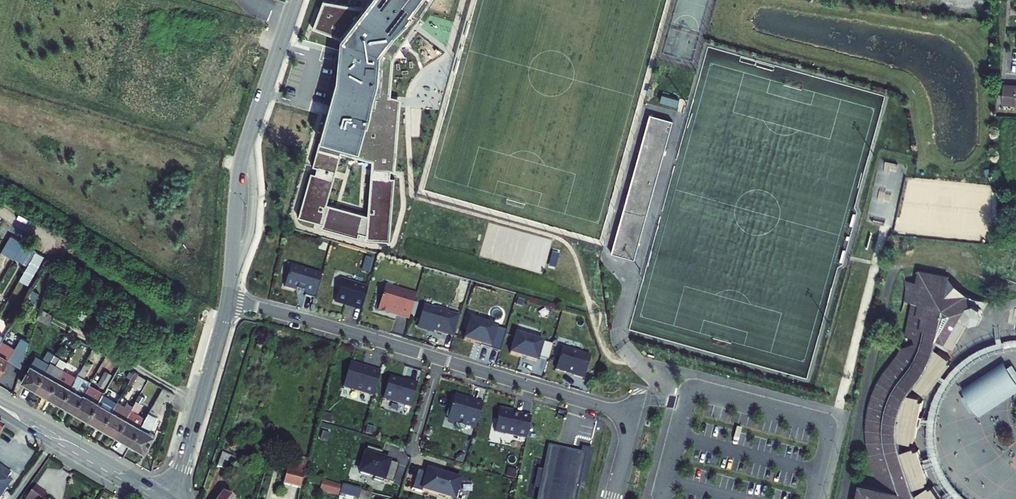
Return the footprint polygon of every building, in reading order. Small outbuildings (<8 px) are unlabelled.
[(312,169),(316,171),(315,177),(310,175),(298,220),(322,228),(322,229),(357,239),(357,235),(367,237),(367,239),(390,241),(401,103),(390,99),(392,61),(434,0),(375,0),(371,5),(323,0),(313,28),(340,46),(336,89),(312,169)] [(999,95),(998,104),(1015,105),(1015,86),(1004,85),(1004,95),(999,95)] [(673,119),(649,112),(610,253),(633,260),(673,119)] [(6,247),(12,251),(20,237),(13,234),(6,247)] [(23,234),(19,241),(23,243),(27,237),(23,234)] [(28,246),(23,243),(19,250),(24,253),(28,246)] [(19,261),(27,266),(36,250),(28,246),(24,253),(19,261)] [(20,280),(27,285),(43,257),(36,252),(20,280)] [(321,275),(290,266),(285,287),(306,293),(305,296),(314,299),(321,275)] [(934,486),(931,487),(930,485),(918,493),(915,487),(927,483),(926,480),(929,479),(919,449),(916,450),(915,447),(902,451),(900,440),(911,442),(912,438),(915,439),(923,400),(920,399),(921,396),(909,394),(915,385),(925,392),(927,390),(930,392),(951,362),(949,361),(950,358),(939,350),(938,352),(935,351),(939,342),(951,349),(952,346),(955,347),(969,323),(972,325),(980,322),(983,316),(982,308),(975,304),(971,305),(968,295),(963,289),(949,276),(920,271),(917,283),(913,282),(912,284),(906,283),(906,292),(905,301),(912,302),(906,336),(921,339),(918,347),(917,346),(916,344),(912,346),(911,349),(906,347),(901,349),(897,356),(882,375),(876,388),(871,399),(869,407),(868,413),(867,423),(866,429),(866,434),(869,450),(872,461),(876,476),(884,474),(887,480),(890,483),(895,487),(897,492),(860,485),(857,498),(943,498),(934,486)] [(367,289),(341,281),(335,302),(361,310),(367,289)] [(394,291),(384,288),(378,308),(380,309),(379,312),(387,315),(388,311),(396,313),(396,315),(409,319),(415,297),(406,295),(407,293),(394,289),(394,291)] [(437,310),(424,307),(417,326),(434,331),(434,332),(448,336),(449,333),(454,334),(459,317),(446,313),(447,312),(437,309),(437,310)] [(36,318),(50,325),(54,316),(40,308),(36,318)] [(506,332),(469,321),(463,342),(480,347),(480,348),(499,354),(506,332)] [(528,336),(516,332),(509,354),(537,362),(539,357),(547,360),(551,346),(528,339),(528,336)] [(20,338),(15,348),(7,361),(21,369),(29,343),(20,338)] [(63,371),(48,396),(61,404),(86,361),(90,353),(93,348),(81,340),(75,352),(80,355),(76,362),(78,363),(71,376),(63,371)] [(0,343),(0,373),(4,367),(7,361),(15,348),(1,341),(0,343)] [(943,382),(935,399),(931,410),(929,419),(923,418),(922,422),(929,424),(928,432),(929,443),(932,457),(923,460),(924,463),(932,460),(932,462),(924,464),(926,469),(934,466),(941,480),(951,494),(945,498),(952,498),(954,497),(956,498),(967,498),(957,489),(951,481),(943,467),(940,458),(936,442),(936,427),(939,411),(942,402),(949,388),(955,379),(966,368),(978,359),(992,352),(1006,349),(1005,341),(990,345),(974,352),(961,362),(953,370),(946,378),(942,375),(939,373),(936,377),(939,379),(943,382)] [(590,357),(562,348),(555,370),(583,379),(590,357)] [(36,356),(22,381),(35,389),(55,355),(48,351),(43,360),(36,356)] [(63,371),(55,366),(60,357),(55,355),(35,389),(48,396),(63,371)] [(83,378),(92,364),(86,361),(61,404),(74,411),(89,386),(91,383),(83,378)] [(963,390),(963,398),(972,411),(981,415),(1015,392),(1015,369),(1013,364),(1005,361),(963,390)] [(363,367),(350,363),(343,387),(373,397),(380,373),(368,370),(363,369),(363,367)] [(97,384),(103,388),(111,375),(105,372),(97,384)] [(106,389),(112,393),(120,379),(114,376),(106,389)] [(406,383),(389,378),(383,399),(410,407),(417,384),(407,381),(406,383)] [(89,386),(74,411),(88,419),(103,394),(89,386)] [(164,399),(170,402),(175,394),(163,388),(159,395),(164,399)] [(117,403),(103,394),(88,419),(102,428),(117,403)] [(137,401),(142,403),(145,398),(140,395),(137,401)] [(156,401),(161,404),(164,399),(159,395),(156,401)] [(476,426),(482,404),(475,401),(474,404),(454,398),(448,418),(459,421),(458,424),(465,426),(466,423),(476,426)] [(137,414),(142,404),(137,401),(133,407),(117,436),(131,444),(145,419),(137,414)] [(145,419),(131,444),(145,452),(155,435),(149,432),(157,417),(155,415),(161,404),(156,401),(145,419)] [(117,403),(102,428),(117,436),(133,407),(126,403),(124,406),(117,402),(117,403)] [(512,412),(499,409),(494,432),(526,439),(531,418),(512,414),(512,412)] [(155,435),(161,422),(159,421),(160,418),(157,417),(149,432),(155,435)] [(547,445),(536,498),(576,498),(587,449),(582,448),(581,453),(559,448),(547,445)] [(398,465),(388,462),(388,463),(380,460),(382,452),(367,447),(359,473),(374,478),(373,480),(382,483),(383,480),(393,484),(398,465)] [(233,457),(221,453),(216,466),(227,470),(233,457)] [(266,459),(248,454),(244,459),(264,465),(266,459)] [(305,466),(307,460),(299,458),(297,464),(305,466)] [(302,482),(303,476),(305,466),(297,464),(289,462),(283,485),(300,489),(302,482)] [(418,470),(412,490),(421,493),(422,491),(450,498),(455,498),(457,492),(459,493),(461,483),(451,480),(452,477),(443,475),(442,477),(437,476),(437,475),(427,472),(427,473),(418,470)] [(302,482),(320,486),(321,480),(303,476),(302,482)] [(11,482),(5,478),(0,484),(0,491),(3,493),(11,482)] [(320,486),(319,491),(327,493),(330,483),(321,480),(320,486)] [(327,493),(337,495),(339,485),(330,483),(327,493)] [(340,494),(354,497),(354,495),(359,496),(360,491),(342,486),(340,494)] [(26,498),(45,498),(47,496),(34,487),(26,498)] [(360,498),(370,498),(371,494),(360,491),(359,496),(354,495),(354,497),(360,498)]
